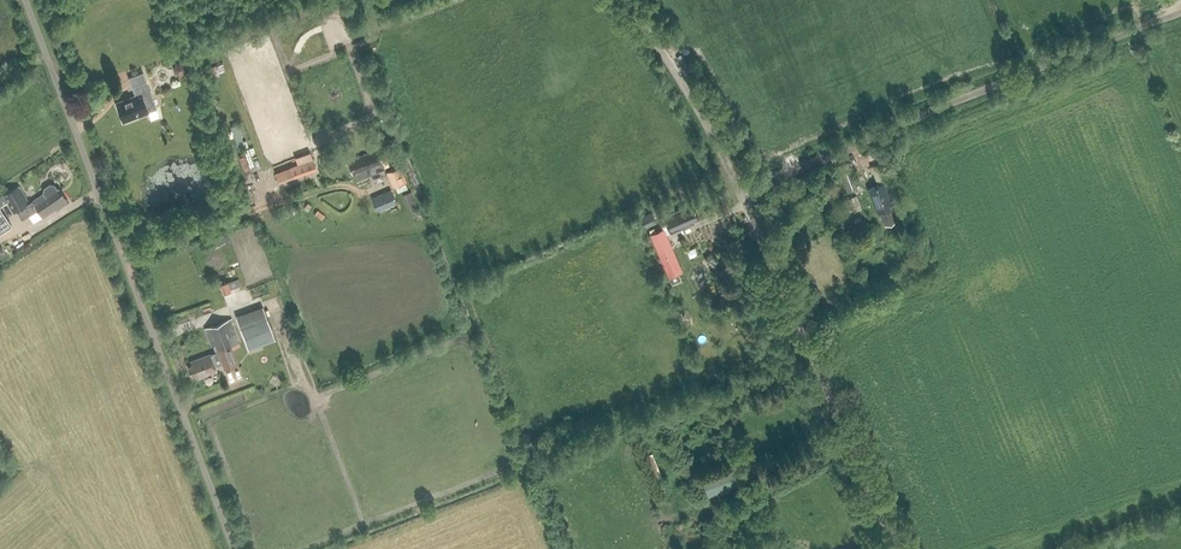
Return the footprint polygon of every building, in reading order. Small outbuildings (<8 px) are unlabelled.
[(316,12),(319,22),(333,17),(330,7),(316,12)] [(171,47),(174,54),(181,51),(178,44),(171,47)] [(184,65),(180,63),(175,64),(174,69),(175,74),(180,76),(184,74),(186,71),(184,65)] [(123,122),(156,109),(147,84),(133,89),(136,97),(116,104),(123,122)] [(238,149),(248,146),(245,136),(246,136),(242,122),(230,125),(238,149)] [(385,139),(382,131),(376,133),(379,142),(385,139)] [(355,181),(385,169),(376,149),(347,161),(355,181)] [(295,157),(297,165),(275,173),(279,184),(317,169),(310,152),(295,157)] [(838,166),(847,190),(856,186),(847,162),(838,166)] [(406,182),(400,166),(386,172),(393,188),(396,187),(398,193),(408,189),(405,183),(406,182)] [(880,213),(885,226),(896,222),(893,212),(894,211),(883,183),(867,189),(877,214),(880,213)] [(57,190),(54,185),(50,185),(44,189),(43,192),(45,195),(30,204),(18,185),(0,196),(0,233),(12,226),(0,208),(7,203),(12,210),(15,207),(23,219),(38,209),(43,217),(55,209),(56,210),(68,203),(59,188),(57,190)] [(390,191),(372,198),(377,211),(395,204),(390,191)] [(406,193),(409,215),(417,214),(414,191),(406,193)] [(861,209),(858,200),(857,196),(844,200),(845,205),(839,207),(842,215),(861,209)] [(692,221),(698,219),(692,205),(662,219),(670,236),(693,225),(692,221)] [(651,247),(654,246),(668,277),(681,271),(663,229),(646,236),(651,247)] [(227,232),(208,241),(212,249),(231,240),(227,232)] [(231,289),(241,286),(239,279),(229,282),(228,281),(220,283),(223,293),(231,291),(231,289)] [(262,306),(235,316),(245,342),(272,332),(262,306)] [(195,374),(197,378),(217,370),(215,365),(222,362),(224,367),(236,363),(230,348),(241,345),(231,319),(204,329),(211,347),(213,346),(215,351),(190,361),(191,364),(188,365),(192,375),(195,374)]
